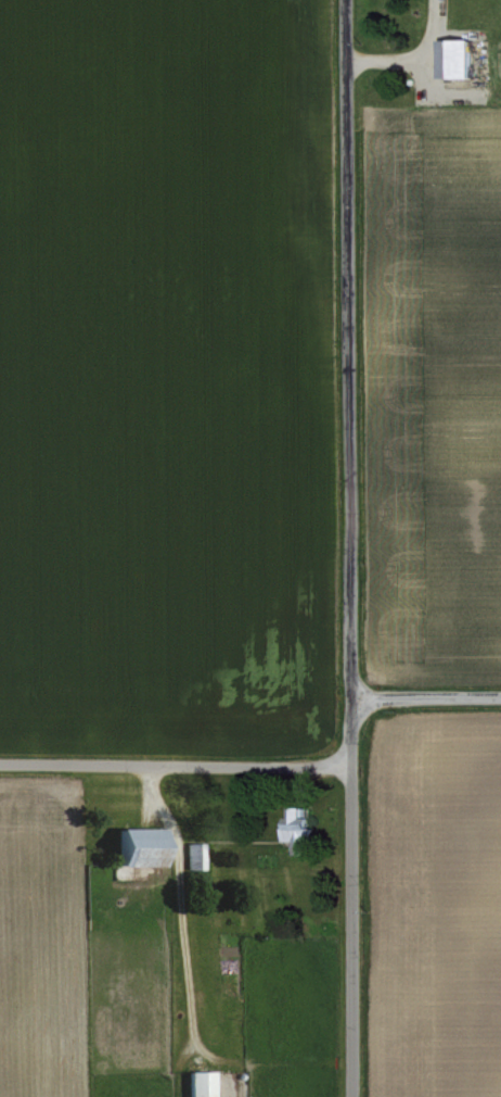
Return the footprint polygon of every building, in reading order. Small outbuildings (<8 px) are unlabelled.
[(435,37),(434,75),(467,76),(467,38),(435,37)] [(159,828),(110,828),(110,871),(159,870),(159,828)] [(183,842),(183,868),(201,868),(201,842),(183,842)] [(210,1070),(183,1070),(183,1096),(210,1096),(210,1070)]
